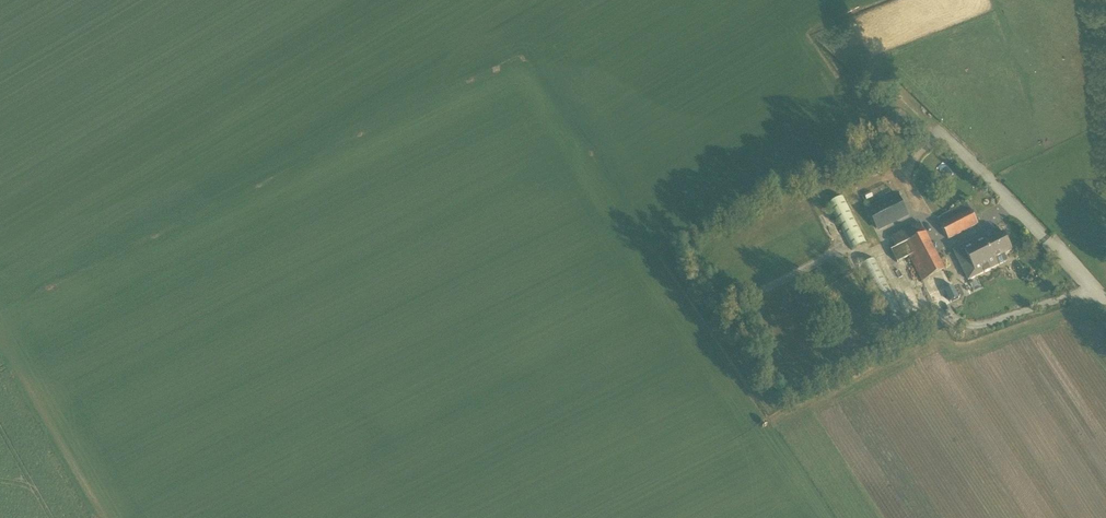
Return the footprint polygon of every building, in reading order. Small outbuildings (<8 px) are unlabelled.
[(875,161),(868,165),(871,172),(879,168),(875,161)] [(875,229),(906,214),(897,195),(866,210),(875,229)] [(851,251),(867,243),(844,198),(828,206),(851,251)] [(948,240),(978,225),(967,203),(937,218),(948,240)] [(943,271),(919,223),(890,237),(896,248),(891,251),(898,263),(909,257),(921,282),(943,271)] [(1012,251),(1003,234),(987,242),(984,236),(967,245),(972,256),(981,251),(983,255),(990,251),(995,260),(1012,251)] [(972,256),(967,245),(954,252),(969,280),(998,266),(995,260),(990,251),(983,255),(981,251),(972,256)] [(860,267),(886,320),(901,313),(875,259),(860,267)] [(954,287),(945,291),(951,302),(959,298),(954,287)]
